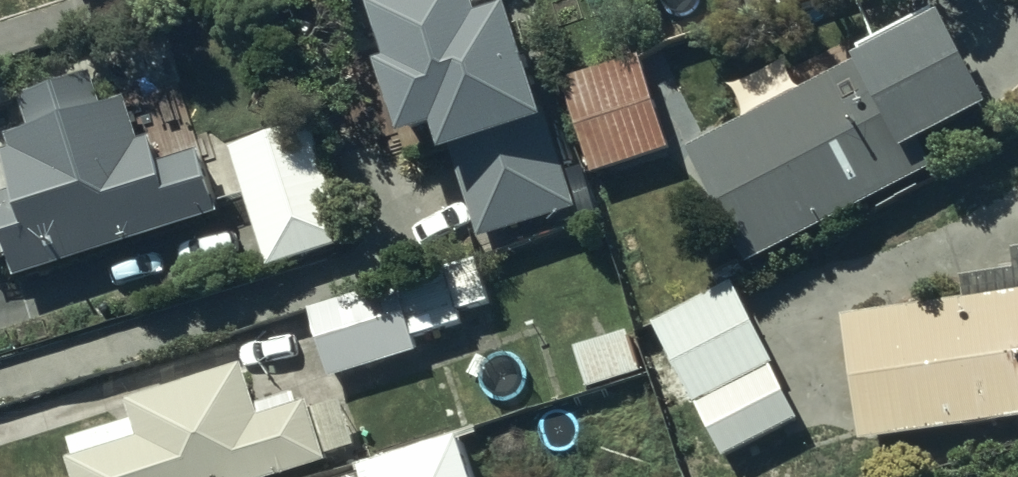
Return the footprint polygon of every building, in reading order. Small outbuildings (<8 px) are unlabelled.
[(360,13),(376,67),(368,69),(392,146),(429,134),(438,161),(451,157),(476,238),(571,208),(541,109),(533,112),(503,15),(469,25),(462,0),(402,0),(360,13)] [(849,65),(684,148),(742,264),(929,170),(914,139),(977,108),(931,16),(845,59),(849,65)] [(632,60),(558,84),(587,174),(662,150),(632,60)] [(25,133),(3,140),(7,153),(0,155),(0,171),(8,196),(0,198),(0,264),(4,262),(10,280),(212,217),(194,156),(152,169),(144,141),(135,144),(122,104),(98,111),(87,76),(15,98),(25,133)] [(305,123),(225,149),(265,270),(344,244),(305,123)] [(956,299),(834,318),(855,444),(1017,418),(1017,247),(1010,248),(1013,269),(952,279),(956,299)] [(476,259),(302,310),(323,381),(414,355),(410,340),(460,325),(456,311),(488,301),(476,259)] [(719,282),(644,321),(718,464),(793,425),(719,282)] [(623,331),(567,348),(580,390),(636,373),(623,331)] [(67,476),(280,476),(314,466),(318,476),(327,476),(358,468),(337,399),(306,408),(303,399),(295,401),(292,391),(251,404),(240,367),(120,404),(125,420),(64,438),(70,458),(62,461),(67,476)] [(457,428),(360,459),(366,476),(473,476),(457,428)]
